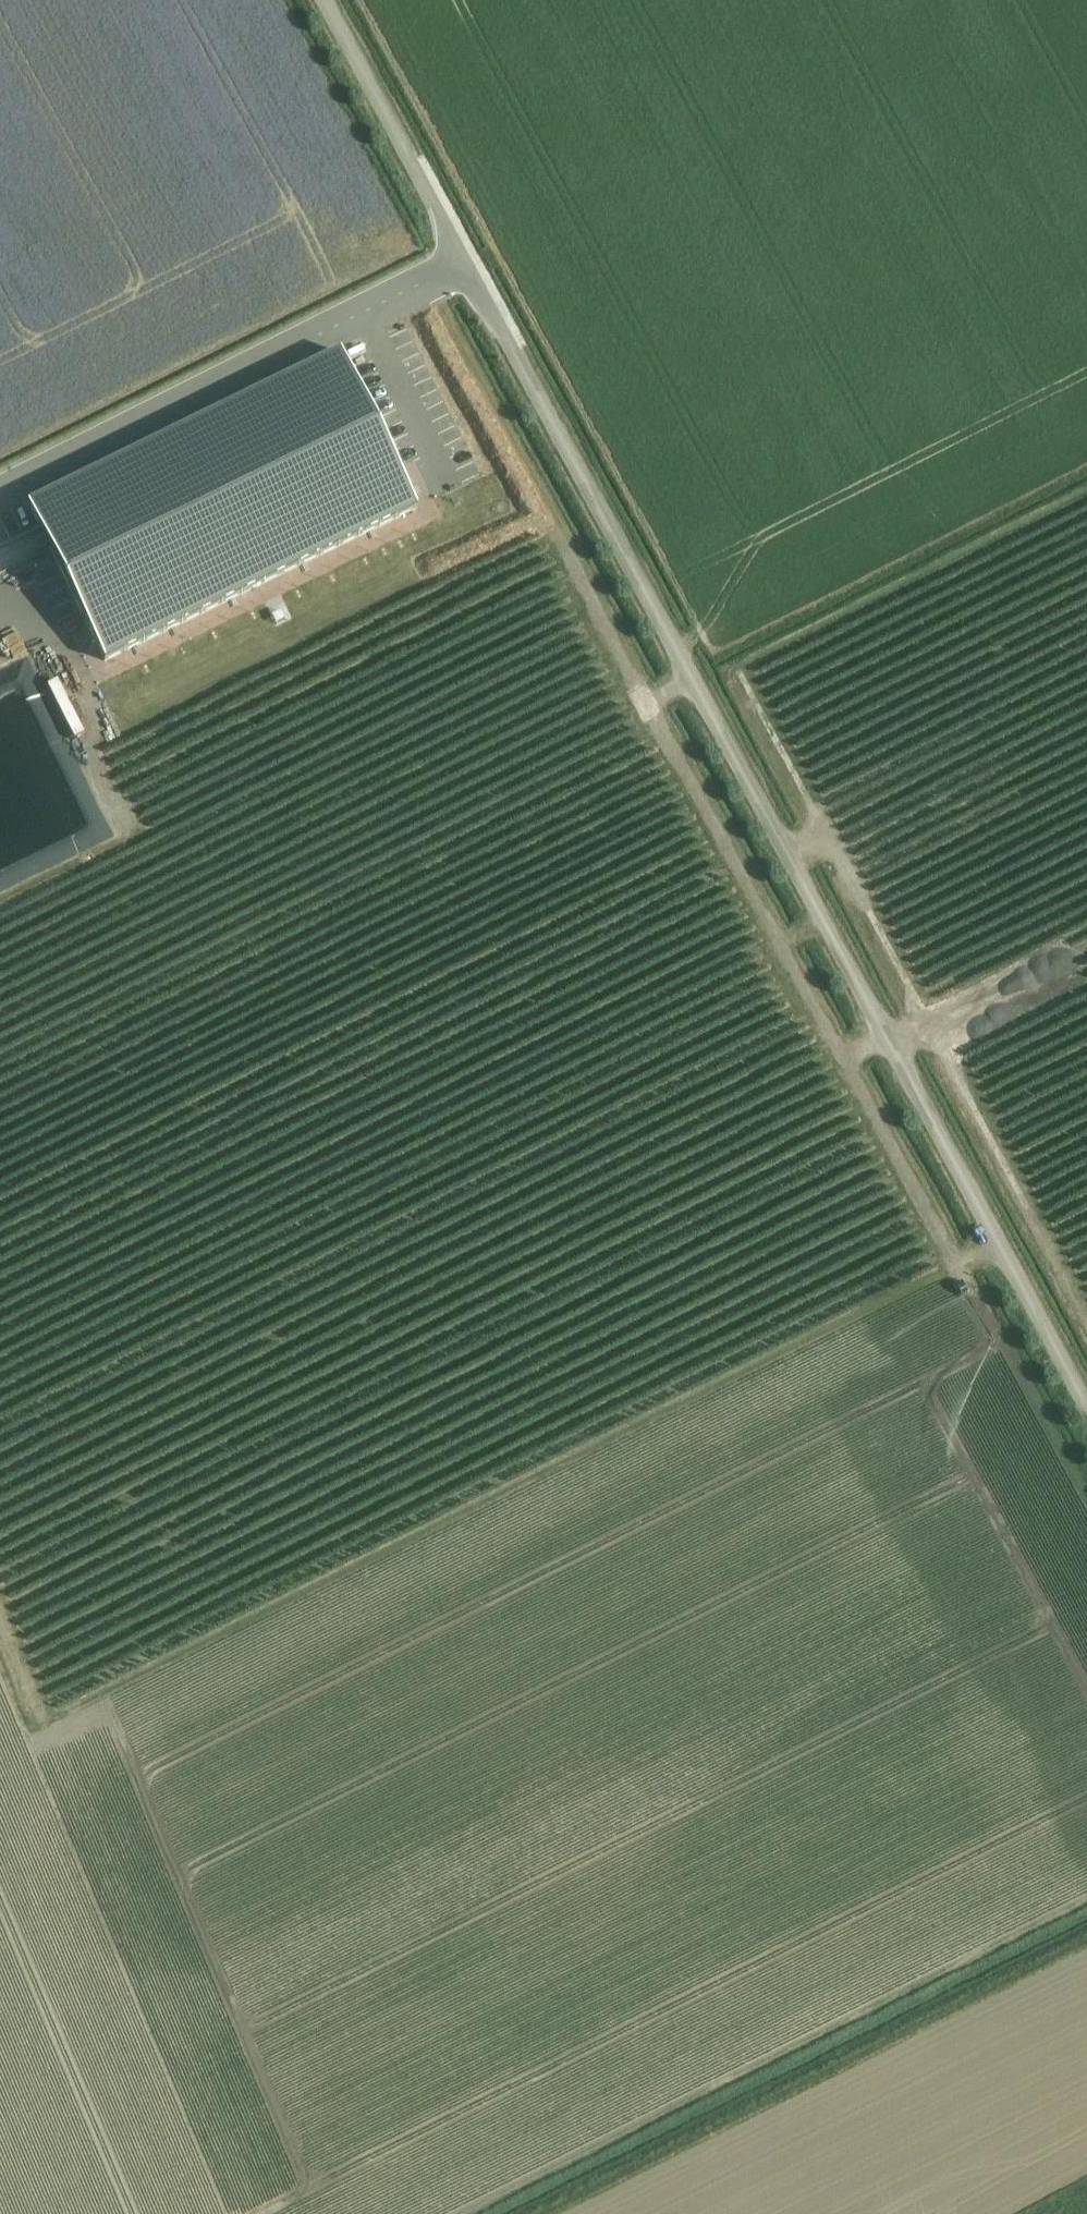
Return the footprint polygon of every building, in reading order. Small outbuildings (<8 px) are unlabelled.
[(340,353),(28,506),(104,662),(417,509),(340,353)]
